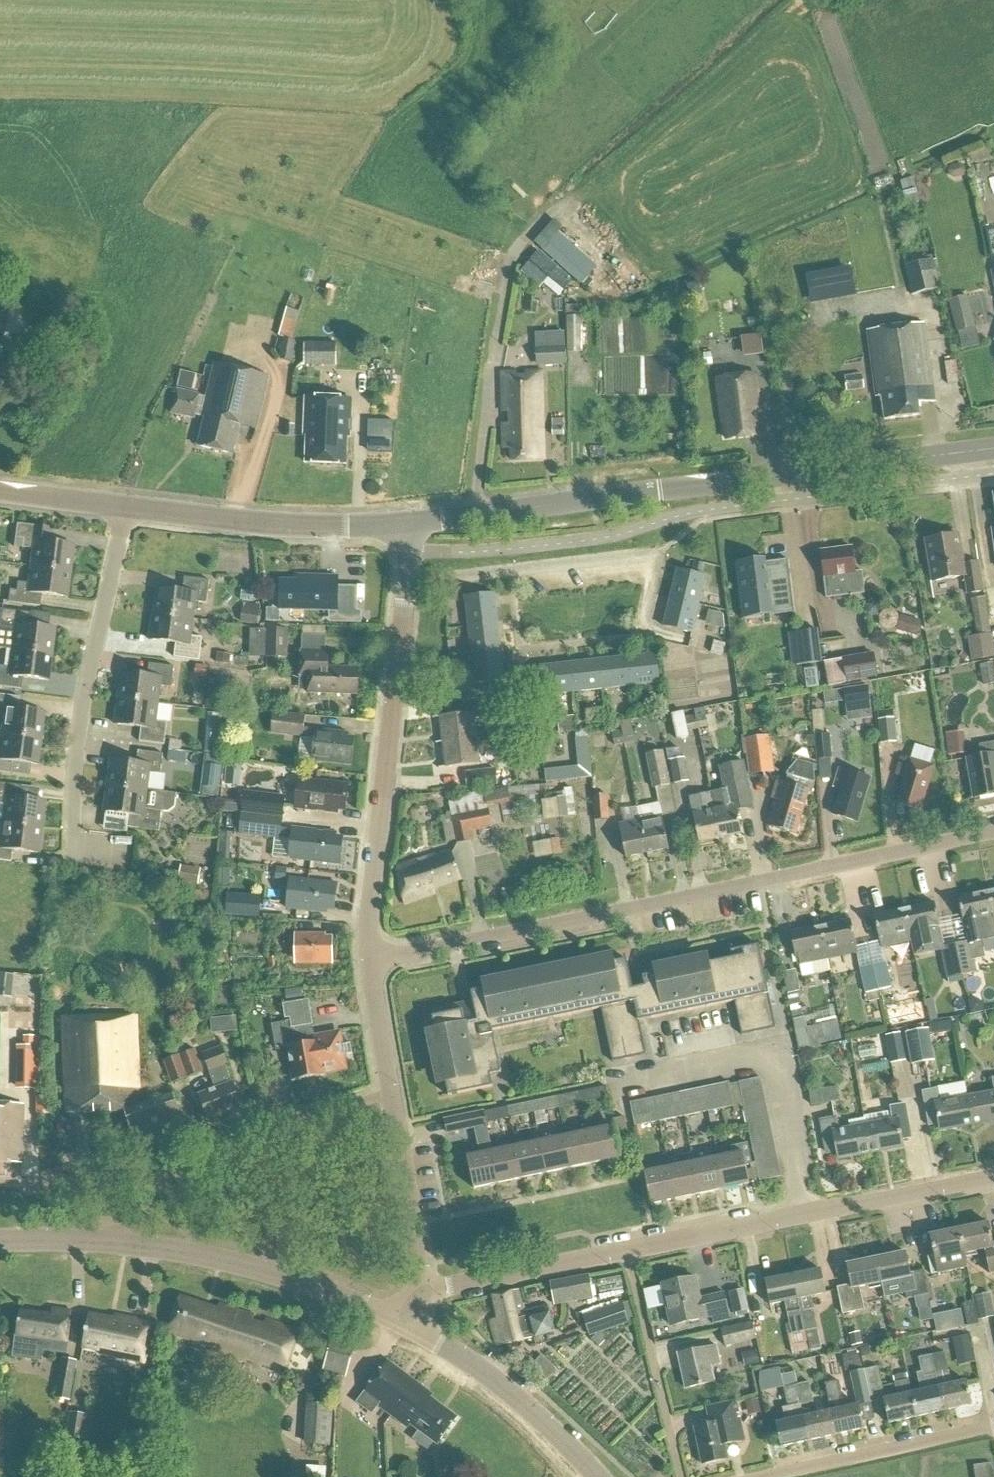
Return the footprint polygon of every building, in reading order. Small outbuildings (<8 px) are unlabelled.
[(963,178),(966,173),(965,168),(961,165),(951,167),(948,172),(949,177),(954,180),(963,178)] [(913,179),(901,182),(908,207),(920,204),(913,179)] [(534,243),(580,283),(595,265),(559,233),(563,228),(554,220),(534,243)] [(538,251),(520,273),(541,290),(544,287),(550,291),(564,274),(538,251)] [(930,262),(908,268),(915,296),(937,291),(930,262)] [(699,281),(686,285),(689,297),(700,294),(702,291),(699,281)] [(967,297),(949,301),(953,317),(971,312),(967,297)] [(568,307),(568,353),(583,353),(582,307),(568,307)] [(277,316),(273,335),(292,340),(300,313),(286,310),(284,319),(277,316)] [(936,402),(927,327),(872,334),(880,397),(884,396),(887,421),(923,416),(921,404),(936,402)] [(759,329),(744,330),(748,355),(762,353),(759,329)] [(283,340),(280,359),(293,361),(296,342),(283,340)] [(304,368),(337,368),(337,343),(304,343),(304,368)] [(565,346),(536,348),(537,367),(566,366),(565,346)] [(711,354),(704,355),(705,366),(713,365),(711,354)] [(956,362),(945,363),(948,386),(959,384),(956,362)] [(270,377),(217,364),(208,398),(178,390),(172,414),(195,419),(196,416),(203,418),(207,419),(199,448),(236,457),(244,427),(257,430),(270,377)] [(547,461),(545,373),(502,374),(503,413),(508,413),(508,425),(503,425),(504,449),(511,449),(512,462),(547,461)] [(762,412),(757,375),(718,381),(725,426),(728,426),(730,442),(760,438),(757,413),(762,412)] [(863,376),(846,378),(847,391),(865,389),(863,376)] [(354,402),(309,400),(307,438),(311,438),(310,465),(348,466),(349,437),(353,438),(354,402)] [(565,421),(552,421),(553,437),(565,436),(565,421)] [(32,550),(30,568),(70,573),(74,547),(47,543),(49,529),(16,525),(14,539),(22,540),(21,549),(32,550)] [(965,577),(968,595),(984,592),(979,563),(964,565),(959,536),(927,541),(934,582),(965,577)] [(856,573),(853,549),(822,553),(825,578),(823,578),(825,594),(826,594),(827,599),(866,594),(863,572),(856,573)] [(767,568),(766,560),(764,560),(764,561),(737,564),(737,563),(735,563),(742,620),(744,620),(744,619),(793,613),(793,614),(795,614),(788,561),(787,561),(787,566),(767,568)] [(694,563),(692,573),(702,575),(704,565),(694,563)] [(70,573),(30,568),(28,585),(17,583),(16,592),(9,591),(7,603),(39,608),(41,596),(67,599),(70,573)] [(678,570),(671,599),(700,606),(707,577),(678,570)] [(157,589),(154,615),(194,620),(197,603),(207,604),(210,582),(185,578),(183,592),(157,589)] [(338,578),(320,578),(320,583),(281,582),(280,610),(338,612),(338,625),(353,625),(353,599),(338,599),(338,578)] [(466,598),(469,627),(498,623),(495,594),(466,598)] [(971,600),(977,635),(991,633),(985,598),(971,600)] [(700,606),(671,599),(664,628),(693,635),(700,606)] [(243,606),(241,622),(258,624),(259,608),(243,606)] [(11,651),(52,656),(55,630),(29,626),(30,614),(0,611),(0,650),(11,651)] [(707,611),(704,625),(724,630),(722,615),(707,611)] [(194,620),(154,615),(151,641),(177,645),(175,659),(200,662),(203,639),(192,638),(194,620)] [(900,617),(896,631),(917,637),(921,623),(900,617)] [(469,627),(473,656),(502,652),(498,623),(469,627)] [(266,657),(287,658),(288,630),(268,629),(266,657)] [(819,635),(818,632),(818,631),(803,633),(793,634),(797,666),(822,663),(821,652),(819,635)] [(972,662),(993,659),(993,651),(992,635),(968,638),(972,662)] [(301,692),(308,692),(308,694),(358,696),(358,669),(327,668),(328,637),(303,636),(301,692)] [(11,651),(9,668),(0,667),(0,688),(20,690),(22,679),(48,682),(52,656),(11,651)] [(502,652),(473,656),(476,685),(505,682),(502,652)] [(220,654),(219,666),(231,667),(232,655),(220,654)] [(629,658),(632,687),(661,684),(658,655),(629,658)] [(873,655),(823,663),(827,686),(876,678),(873,655)] [(629,658),(599,661),(603,690),(632,687),(629,658)] [(574,693),(603,690),(599,661),(570,664),(574,693)] [(574,693),(570,664),(541,668),(545,697),(574,693)] [(122,673),(119,699),(159,704),(162,687),(172,689),(175,668),(150,665),(148,677),(122,673)] [(980,667),(983,686),(993,684),(993,672),(993,665),(980,667)] [(197,666),(196,678),(208,679),(210,668),(197,666)] [(868,686),(844,689),(846,706),(870,703),(868,686)] [(0,734),(41,740),(44,714),(18,710),(19,698),(0,696),(0,716),(3,717),(0,734)] [(159,704),(119,699),(116,725),(142,729),(140,743),(165,746),(168,723),(171,723),(173,706),(159,704)] [(441,717),(444,743),(490,738),(490,733),(477,735),(475,719),(488,718),(487,708),(472,710),(473,714),(441,717)] [(694,711),(695,713),(696,717),(698,730),(707,728),(708,728),(705,712),(704,709),(694,711)] [(274,714),(271,735),(303,738),(305,718),(274,714)] [(511,716),(496,718),(498,733),(513,731),(511,716)] [(574,716),(561,717),(563,734),(576,733),(574,716)] [(686,718),(685,719),(688,732),(698,730),(696,717),(692,717),(686,718)] [(895,719),(878,720),(880,745),(897,744),(895,719)] [(621,731),(624,745),(635,743),(630,723),(620,724),(621,731)] [(948,751),(967,750),(966,728),(947,729),(948,751)] [(347,735),(317,731),(314,761),(351,765),(353,740),(346,739),(347,735)] [(624,745),(621,731),(611,733),(614,747),(624,745)] [(0,734),(0,737),(0,773),(10,775),(11,763),(37,766),(41,740),(0,734)] [(829,736),(813,737),(815,761),(831,760),(829,736)] [(545,771),(546,782),(592,778),(588,737),(576,738),(579,768),(545,771)] [(767,737),(744,740),(748,777),(772,774),(767,737)] [(490,738),(444,743),(447,769),(481,765),(478,744),(491,743),(490,738)] [(980,746),(982,757),(968,760),(975,799),(993,796),(993,743),(980,746)] [(172,746),(170,755),(193,759),(195,750),(172,746)] [(111,760),(108,787),(148,792),(150,774),(161,775),(164,755),(139,752),(137,764),(111,760)] [(517,753),(518,766),(533,765),(532,752),(517,753)] [(651,790),(657,789),(669,786),(663,753),(644,756),(651,790)] [(206,756),(203,776),(221,779),(222,777),(224,761),(224,758),(206,756)] [(934,768),(903,758),(897,776),(905,779),(898,804),(921,811),(934,768)] [(685,759),(670,762),(674,785),(689,782),(685,759)] [(725,790),(711,793),(721,839),(742,834),(737,807),(752,804),(744,762),(720,767),(725,790)] [(768,826),(773,828),(797,835),(809,793),(812,794),(816,782),(815,770),(802,766),(790,775),(793,780),(791,785),(778,782),(773,800),(776,801),(773,809),(776,810),(774,816),(771,815),(768,826)] [(494,786),(498,786),(497,784),(496,771),(496,769),(494,769),(481,771),(483,788),(494,786)] [(872,780),(840,770),(835,788),(843,791),(835,816),(858,823),(872,780)] [(349,785),(299,780),(296,809),(338,814),(339,809),(346,810),(349,785)] [(1,823),(41,829),(45,803),(19,799),(20,787),(0,785),(0,805),(3,806),(1,823)] [(177,795),(148,792),(108,787),(104,813),(131,816),(129,828),(160,832),(163,811),(169,812),(175,808),(177,795)] [(565,797),(555,799),(558,819),(576,817),(573,788),(564,789),(565,797)] [(493,828),(488,803),(500,800),(498,791),(486,794),(485,791),(448,798),(457,845),(476,841),(474,832),(493,828)] [(721,839),(711,793),(690,798),(693,811),(699,843),(721,839)] [(245,794),(243,815),(283,819),(285,798),(245,794)] [(608,795),(592,797),(595,822),(610,820),(608,795)] [(223,812),(239,813),(240,803),(224,801),(223,812)] [(642,821),(641,821),(648,854),(669,849),(662,817),(662,816),(660,804),(639,808),(642,821)] [(283,819),(243,815),(241,835),(281,839),(283,819)] [(648,854),(641,821),(620,826),(626,858),(648,854)] [(1,823),(0,831),(0,862),(10,864),(12,852),(38,855),(41,829),(1,823)] [(340,865),(343,839),(336,838),(337,833),(293,828),(290,860),(340,865)] [(222,829),(221,854),(233,854),(233,829),(222,829)] [(548,843),(550,855),(562,853),(560,841),(548,843)] [(395,872),(406,907),(438,898),(436,892),(461,883),(451,851),(415,861),(414,865),(395,872)] [(181,866),(179,882),(199,886),(201,869),(181,866)] [(277,868),(276,879),(286,881),(287,869),(277,868)] [(337,885),(301,881),(297,910),(327,914),(328,909),(335,910),(337,885)] [(507,897),(517,898),(529,896),(527,884),(514,887),(515,889),(505,888),(507,897)] [(956,946),(963,976),(976,973),(974,961),(985,958),(982,942),(993,939),(993,920),(989,892),(958,899),(968,944),(956,946)] [(260,919),(261,901),(228,898),(226,917),(260,919)] [(914,954),(944,947),(935,904),(905,910),(909,932),(911,942),(914,954)] [(909,932),(905,910),(874,916),(881,948),(911,942),(909,932)] [(851,921),(821,927),(826,950),(825,950),(828,959),(858,953),(851,921)] [(815,952),(825,950),(826,950),(821,927),(791,934),(797,966),(817,961),(815,952)] [(326,935),(296,934),(295,964),(333,965),(333,940),(326,940),(326,935)] [(494,981),(495,988),(471,993),(475,1009),(454,1013),(452,1008),(434,1012),(435,1017),(433,1018),(438,1042),(431,1043),(437,1074),(444,1073),(449,1097),(493,1088),(491,1076),(502,1073),(493,1032),(602,1009),(613,1063),(647,1056),(640,1022),(735,1002),(742,1036),(776,1029),(759,946),(742,949),(744,956),(698,966),(696,959),(665,965),(667,972),(643,977),(645,987),(633,989),(627,960),(603,965),(601,958),(494,981)] [(947,979),(963,976),(956,946),(941,949),(947,979)] [(269,968),(278,968),(278,960),(270,960),(269,968)] [(873,967),(879,992),(890,989),(885,964),(873,967)] [(879,992),(873,967),(859,970),(864,995),(879,992)] [(783,973),(799,1049),(815,1046),(815,1042),(841,1035),(838,1021),(805,1028),(798,993),(801,992),(796,971),(783,973)] [(13,994),(15,976),(0,974),(0,992),(13,994)] [(286,992),(288,1004),(304,1002),(302,990),(286,992)] [(315,1039),(310,1002),(285,1006),(287,1019),(291,1018),(292,1023),(273,1026),(277,1051),(288,1049),(290,1061),(293,1063),(296,1081),(299,1081),(302,1082),(310,1081),(313,1079),(324,1077),(323,1073),(345,1069),(339,1035),(315,1039)] [(68,1115),(125,1113),(140,1107),(137,1017),(65,1019),(68,1115)] [(238,1029),(236,1017),(226,1018),(227,1030),(238,1029)] [(930,1025),(931,1033),(954,1029),(952,1021),(930,1025)] [(906,1034),(911,1065),(934,1061),(928,1030),(906,1034)] [(901,1034),(885,1037),(891,1064),(906,1061),(901,1034)] [(17,1048),(17,1089),(41,1089),(41,1037),(35,1037),(35,1048),(17,1048)] [(203,1056),(216,1091),(200,1097),(210,1121),(242,1108),(233,1084),(232,1084),(225,1066),(229,1064),(223,1048),(203,1056)] [(183,1055),(188,1078),(204,1072),(196,1050),(183,1055)] [(188,1078),(183,1055),(163,1062),(172,1084),(188,1078)] [(739,1083),(742,1094),(763,1089),(761,1078),(739,1083)] [(704,1088),(709,1112),(734,1107),(729,1083),(704,1088)] [(606,1087),(581,1092),(584,1103),(608,1098),(606,1087)] [(684,1118),(709,1112),(704,1088),(679,1093),(684,1118)] [(836,1088),(810,1092),(812,1105),(838,1101),(836,1088)] [(742,1094),(744,1105),(765,1100),(763,1089),(742,1094)] [(973,1125),(968,1099),(941,1104),(938,1090),(924,1092),(930,1126),(939,1124),(940,1131),(973,1125)] [(559,1108),(584,1103),(581,1092),(557,1097),(559,1108)] [(679,1093),(655,1098),(660,1123),(684,1118),(679,1093)] [(968,1099),(973,1125),(993,1121),(993,1094),(968,1099)] [(140,1156),(165,1148),(189,1139),(175,1096),(140,1107),(125,1113),(140,1156)] [(535,1113),(559,1108),(557,1097),(533,1102),(535,1113)] [(660,1123),(655,1098),(630,1104),(635,1128),(660,1123)] [(54,1099),(39,1099),(40,1117),(55,1117),(54,1099)] [(768,1111),(765,1100),(744,1105),(746,1116),(768,1111)] [(511,1119),(535,1113),(533,1102),(508,1108),(511,1119)] [(22,1164),(24,1105),(0,1105),(0,1163),(22,1164)] [(894,1122),(867,1127),(871,1153),(904,1147),(902,1140),(912,1139),(906,1105),(891,1108),(894,1122)] [(508,1108),(484,1113),(487,1124),(511,1119),(508,1108)] [(746,1116),(748,1127),(770,1122),(768,1111),(746,1116)] [(487,1124),(484,1113),(448,1121),(450,1133),(476,1128),(481,1155),(468,1157),(474,1189),(499,1184),(493,1152),(487,1124)] [(590,1132),(596,1163),(621,1158),(618,1140),(629,1138),(625,1118),(613,1120),(615,1126),(590,1132)] [(871,1153),(867,1127),(839,1132),(836,1118),(822,1120),(828,1154),(837,1152),(839,1159),(871,1153)] [(772,1133),(770,1122),(748,1127),(751,1138),(772,1133)] [(572,1169),(596,1163),(590,1132),(565,1137),(572,1169)] [(775,1144),(772,1133),(751,1138),(753,1149),(775,1144)] [(548,1174),(572,1169),(565,1137),(541,1142),(548,1174)] [(541,1142),(517,1147),(524,1179),(548,1174),(541,1142)] [(753,1149),(755,1160),(777,1155),(775,1144),(753,1149)] [(718,1158),(725,1190),(750,1185),(741,1145),(731,1147),(733,1155),(718,1158)] [(517,1147),(493,1152),(499,1184),(524,1179),(517,1147)] [(685,1165),(670,1168),(676,1200),(701,1195),(692,1154),(683,1156),(685,1165)] [(693,1154),(692,1154),(701,1195),(725,1190),(718,1158),(694,1163),(693,1154)] [(755,1160),(758,1171),(779,1166),(777,1155),(755,1160)] [(779,1166),(758,1171),(760,1181),(781,1177),(779,1166)] [(676,1200),(670,1168),(645,1173),(651,1205),(676,1200)] [(960,1230),(966,1262),(987,1260),(990,1275),(993,1274),(993,1244),(993,1245),(989,1224),(960,1230)] [(932,1274),(967,1267),(966,1262),(960,1230),(930,1236),(934,1257),(929,1258),(932,1274)] [(907,1253),(877,1259),(882,1284),(903,1279),(907,1300),(929,1295),(924,1271),(911,1273),(907,1253)] [(882,1284),(877,1259),(847,1265),(851,1285),(838,1288),(844,1315),(866,1311),(861,1288),(882,1284)] [(805,1332),(806,1332),(817,1330),(819,1329),(812,1297),(827,1294),(822,1270),(794,1276),(805,1332)] [(593,1287),(592,1281),(591,1275),(551,1282),(555,1306),(595,1299),(593,1287)] [(793,1335),(805,1332),(794,1276),(766,1282),(771,1306),(786,1302),(793,1335)] [(700,1300),(695,1278),(663,1285),(672,1327),(713,1318),(715,1324),(731,1321),(725,1294),(700,1300)] [(532,1337),(531,1336),(536,1335),(536,1336),(560,1330),(554,1306),(531,1311),(526,1289),(496,1296),(500,1319),(492,1321),(497,1345),(532,1337)] [(749,1310),(744,1290),(731,1293),(736,1314),(749,1310)] [(979,1321),(993,1317),(993,1314),(990,1293),(974,1296),(979,1321)] [(218,1311),(181,1298),(169,1333),(170,1333),(169,1334),(170,1334),(170,1333),(213,1348),(212,1350),(283,1374),(297,1333),(298,1334),(298,1333),(267,1321),(263,1329),(252,1325),(254,1318),(220,1306),(218,1311)] [(975,1303),(963,1305),(968,1326),(979,1324),(975,1303)] [(621,1304),(583,1317),(590,1338),(628,1325),(621,1304)] [(72,1312),(53,1309),(52,1317),(21,1313),(16,1347),(41,1350),(42,1346),(67,1349),(72,1312)] [(961,1310),(952,1312),(956,1329),(965,1327),(961,1310)] [(115,1320),(90,1315),(83,1348),(101,1352),(100,1355),(145,1364),(153,1325),(137,1322),(137,1320),(116,1316),(115,1320)] [(752,1323),(721,1331),(725,1348),(756,1340),(752,1323)] [(817,1330),(806,1332),(810,1352),(821,1349),(817,1330)] [(860,1333),(849,1335),(852,1348),(863,1346),(860,1333)] [(598,1335),(593,1341),(600,1348),(605,1342),(598,1335)] [(969,1336),(953,1340),(956,1354),(972,1351),(969,1336)] [(807,1342),(791,1345),(793,1355),(809,1351),(807,1342)] [(321,1372),(344,1378),(355,1349),(332,1343),(321,1372)] [(721,1365),(716,1346),(679,1354),(687,1389),(715,1383),(711,1367),(721,1365)] [(876,1346),(860,1349),(862,1358),(878,1355),(876,1346)] [(191,1349),(186,1361),(195,1364),(200,1352),(191,1349)] [(922,1392),(912,1394),(917,1418),(944,1412),(932,1356),(931,1351),(919,1354),(920,1359),(919,1359),(922,1373),(918,1374),(922,1392)] [(757,1352),(742,1355),(745,1368),(759,1365),(757,1352)] [(842,1356),(846,1373),(862,1369),(859,1352),(842,1356)] [(932,1356),(944,1412),(972,1406),(967,1382),(952,1385),(945,1353),(932,1356)] [(61,1398),(72,1399),(79,1359),(64,1357),(58,1397),(61,1398)] [(372,1414),(378,1406),(392,1416),(417,1383),(388,1362),(363,1395),(358,1403),(372,1414)] [(864,1371),(872,1403),(884,1400),(878,1368),(864,1371)] [(872,1403),(864,1371),(852,1374),(859,1405),(872,1403)] [(912,1394),(908,1374),(894,1377),(898,1397),(884,1400),(889,1424),(917,1418),(912,1394)] [(781,1448),(809,1441),(804,1418),(801,1406),(802,1406),(797,1386),(795,1375),(783,1377),(789,1409),(784,1410),(787,1422),(776,1424),(781,1448)] [(832,1412),(837,1435),(865,1429),(859,1406),(845,1409),(839,1382),(825,1385),(831,1412),(832,1412)] [(417,1383),(392,1416),(407,1428),(410,1424),(438,1444),(457,1418),(430,1398),(432,1395),(417,1383)] [(811,1383),(797,1386),(802,1406),(815,1403),(811,1383)] [(758,1399),(746,1402),(748,1412),(760,1409),(758,1399)] [(0,1402),(0,1451),(9,1450),(2,1402),(0,1402)] [(745,1441),(736,1402),(708,1408),(711,1424),(695,1428),(703,1465),(729,1460),(725,1445),(745,1441)] [(307,1404),(305,1445),(331,1447),(334,1406),(307,1404)] [(73,1411),(70,1436),(85,1438),(88,1413),(73,1411)] [(809,1441),(837,1435),(832,1412),(831,1412),(804,1418),(809,1441)] [(976,1460),(977,1476),(993,1476),(993,1459),(976,1460)]
